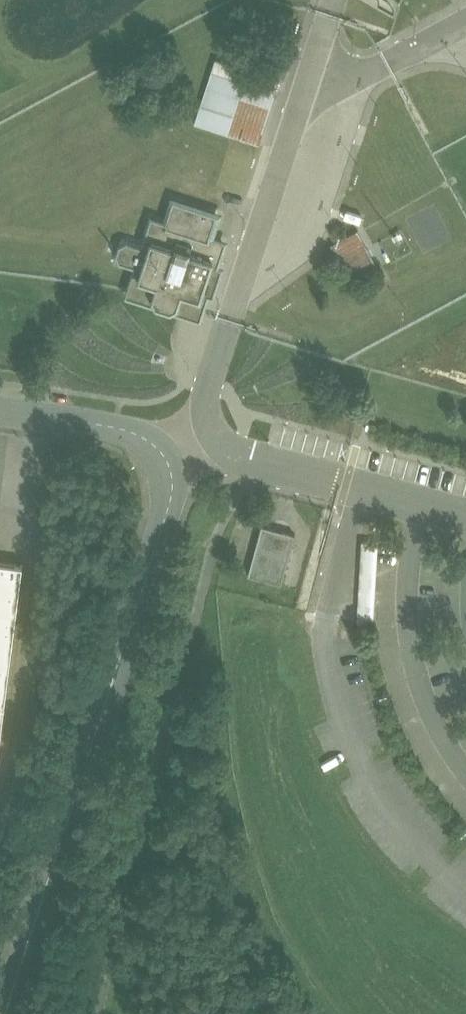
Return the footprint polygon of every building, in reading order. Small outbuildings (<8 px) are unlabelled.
[(217,57),(195,123),(260,144),(281,77),(217,57)] [(181,201),(174,204),(168,222),(159,219),(152,223),(145,245),(128,239),(121,243),(118,253),(121,261),(138,266),(131,288),(135,295),(150,300),(155,297),(158,302),(173,307),(178,305),(181,310),(196,315),(203,311),(224,246),(220,239),(212,236),(218,219),(214,212),(181,201)] [(359,229),(333,243),(353,282),(380,267),(359,229)] [(402,232),(393,236),(398,245),(407,241),(402,232)] [(297,533),(263,524),(258,543),(292,552),(297,533)] [(380,541),(364,540),(359,620),(375,621),(380,541)] [(292,552),(258,543),(250,574),(283,584),(292,552)] [(0,560),(0,754),(1,754),(25,563),(0,560)]
